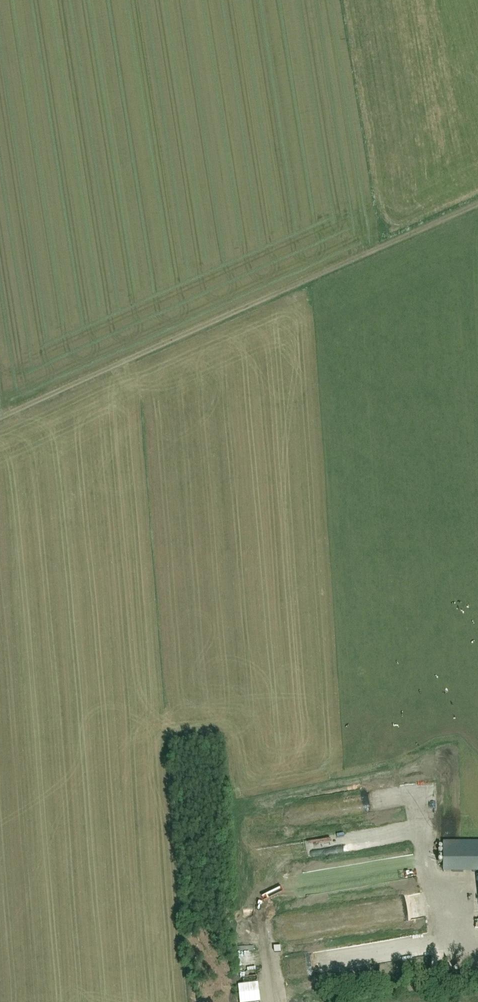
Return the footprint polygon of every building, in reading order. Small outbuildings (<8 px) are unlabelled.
[(443,842),(443,872),(477,872),(477,842),(443,842)]
